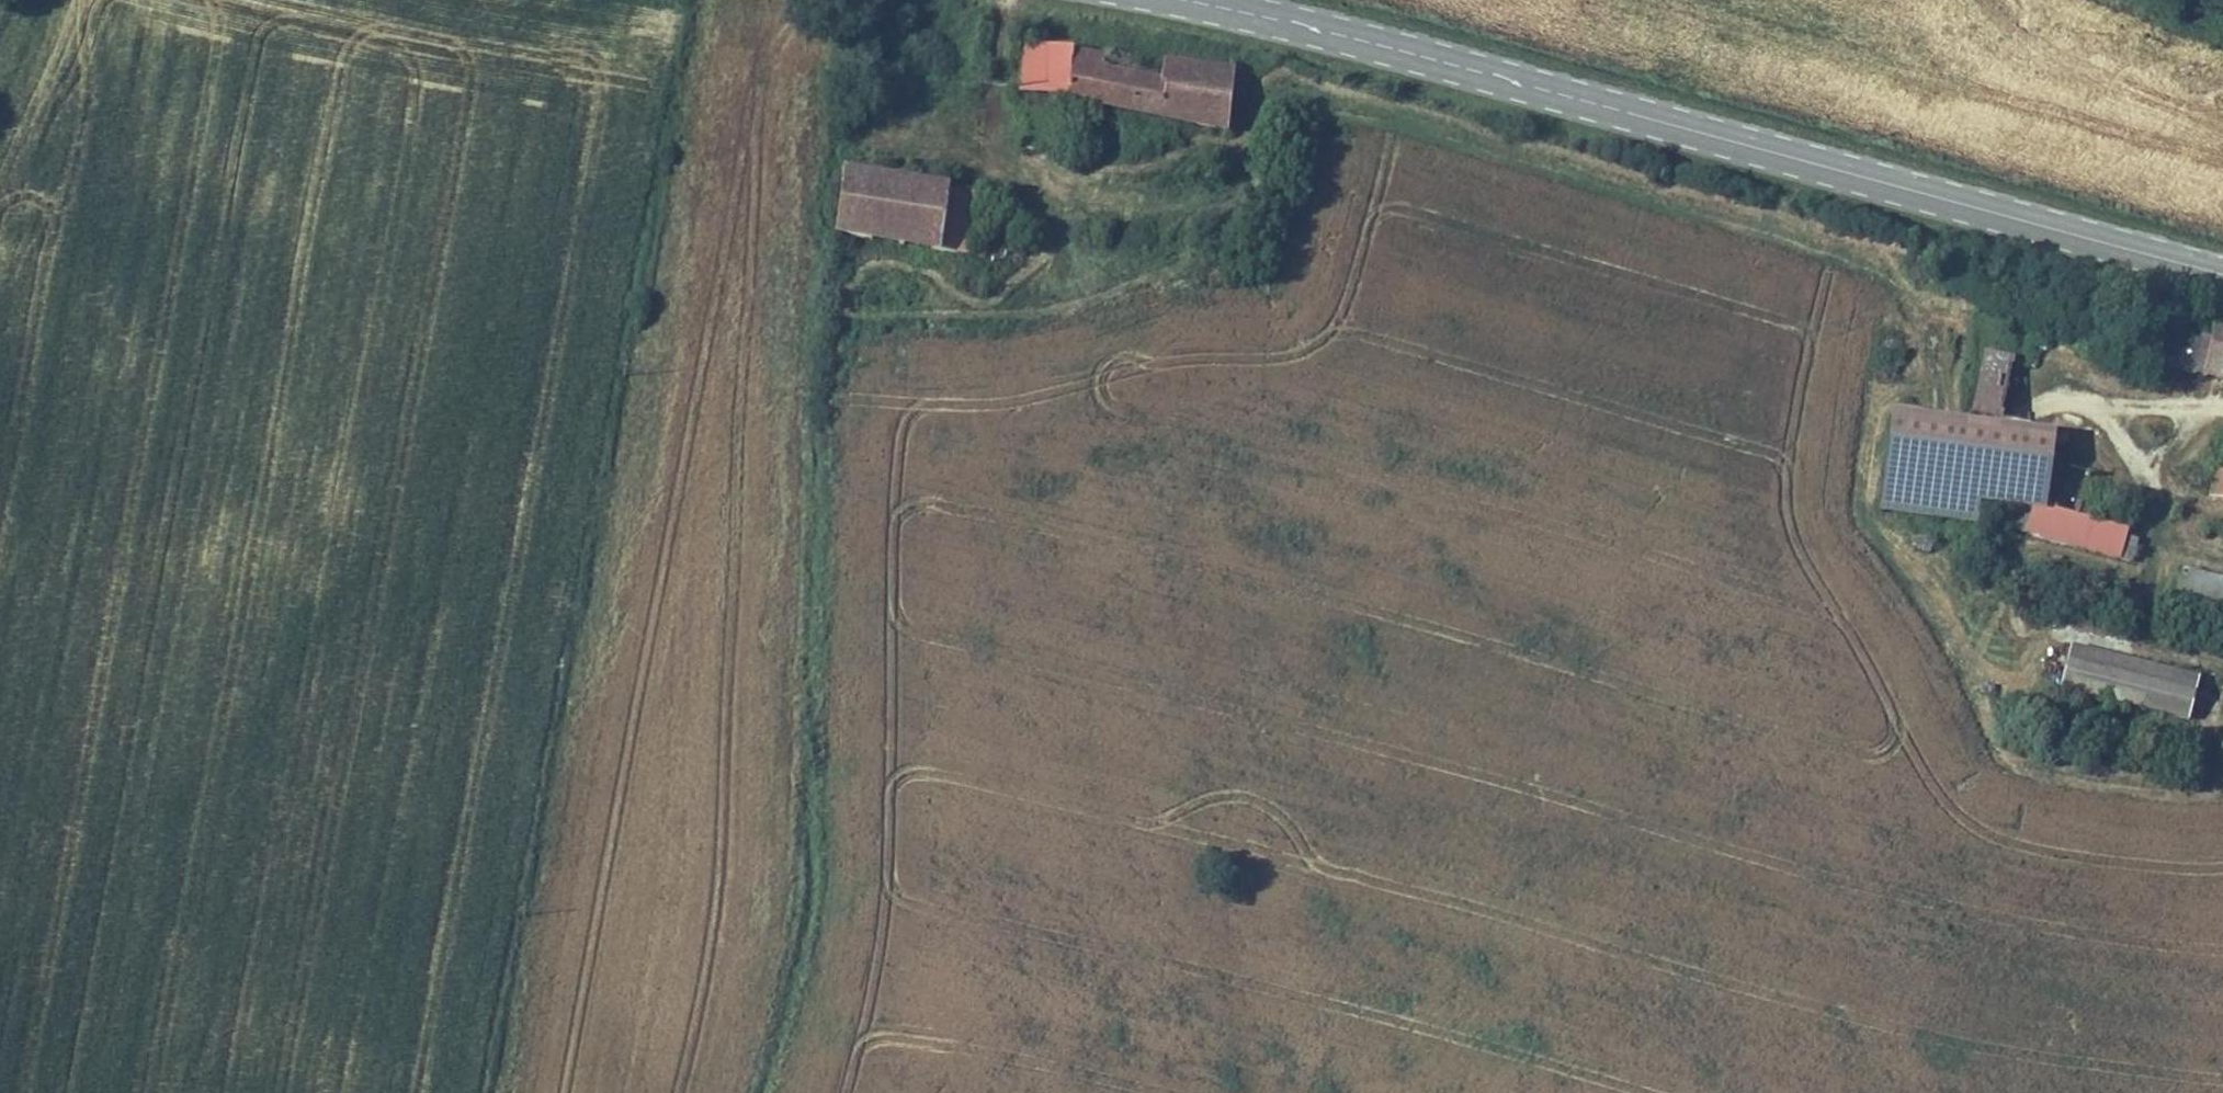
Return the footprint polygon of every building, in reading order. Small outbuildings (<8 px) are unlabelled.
[(1031,52),(1023,98),(1227,135),(1238,78),(1164,64),(1159,87),(1101,77),(1103,68),(1078,64),(1078,61),(1031,52)] [(944,193),(844,177),(834,241),(934,257),(944,193)] [(980,198),(944,193),(934,257),(969,262),(980,198)] [(2209,348),(2214,325),(2172,317),(2160,375),(2176,378),(2184,342),(2209,348)] [(2214,325),(2209,348),(2201,384),(2222,388),(2222,328),(2214,325)] [(2184,342),(2176,378),(2201,384),(2209,348),(2184,342)] [(2015,360),(1983,354),(1967,429),(1999,433),(2015,360)] [(2046,509),(2055,440),(1999,433),(1967,429),(1890,419),(1877,515),(2026,534),(2031,514),(2045,517),(2046,509)] [(2214,466),(2208,499),(2222,502),(2222,467),(2214,466)] [(2045,517),(2031,514),(2026,534),(2025,537),(2138,569),(2145,545),(2130,540),(2134,525),(2112,519),(2110,527),(2046,509),(2045,517)] [(2180,574),(2172,610),(2222,622),(2222,584),(2180,574)] [(2060,686),(2189,719),(2200,675),(2072,641),(2060,686)]
